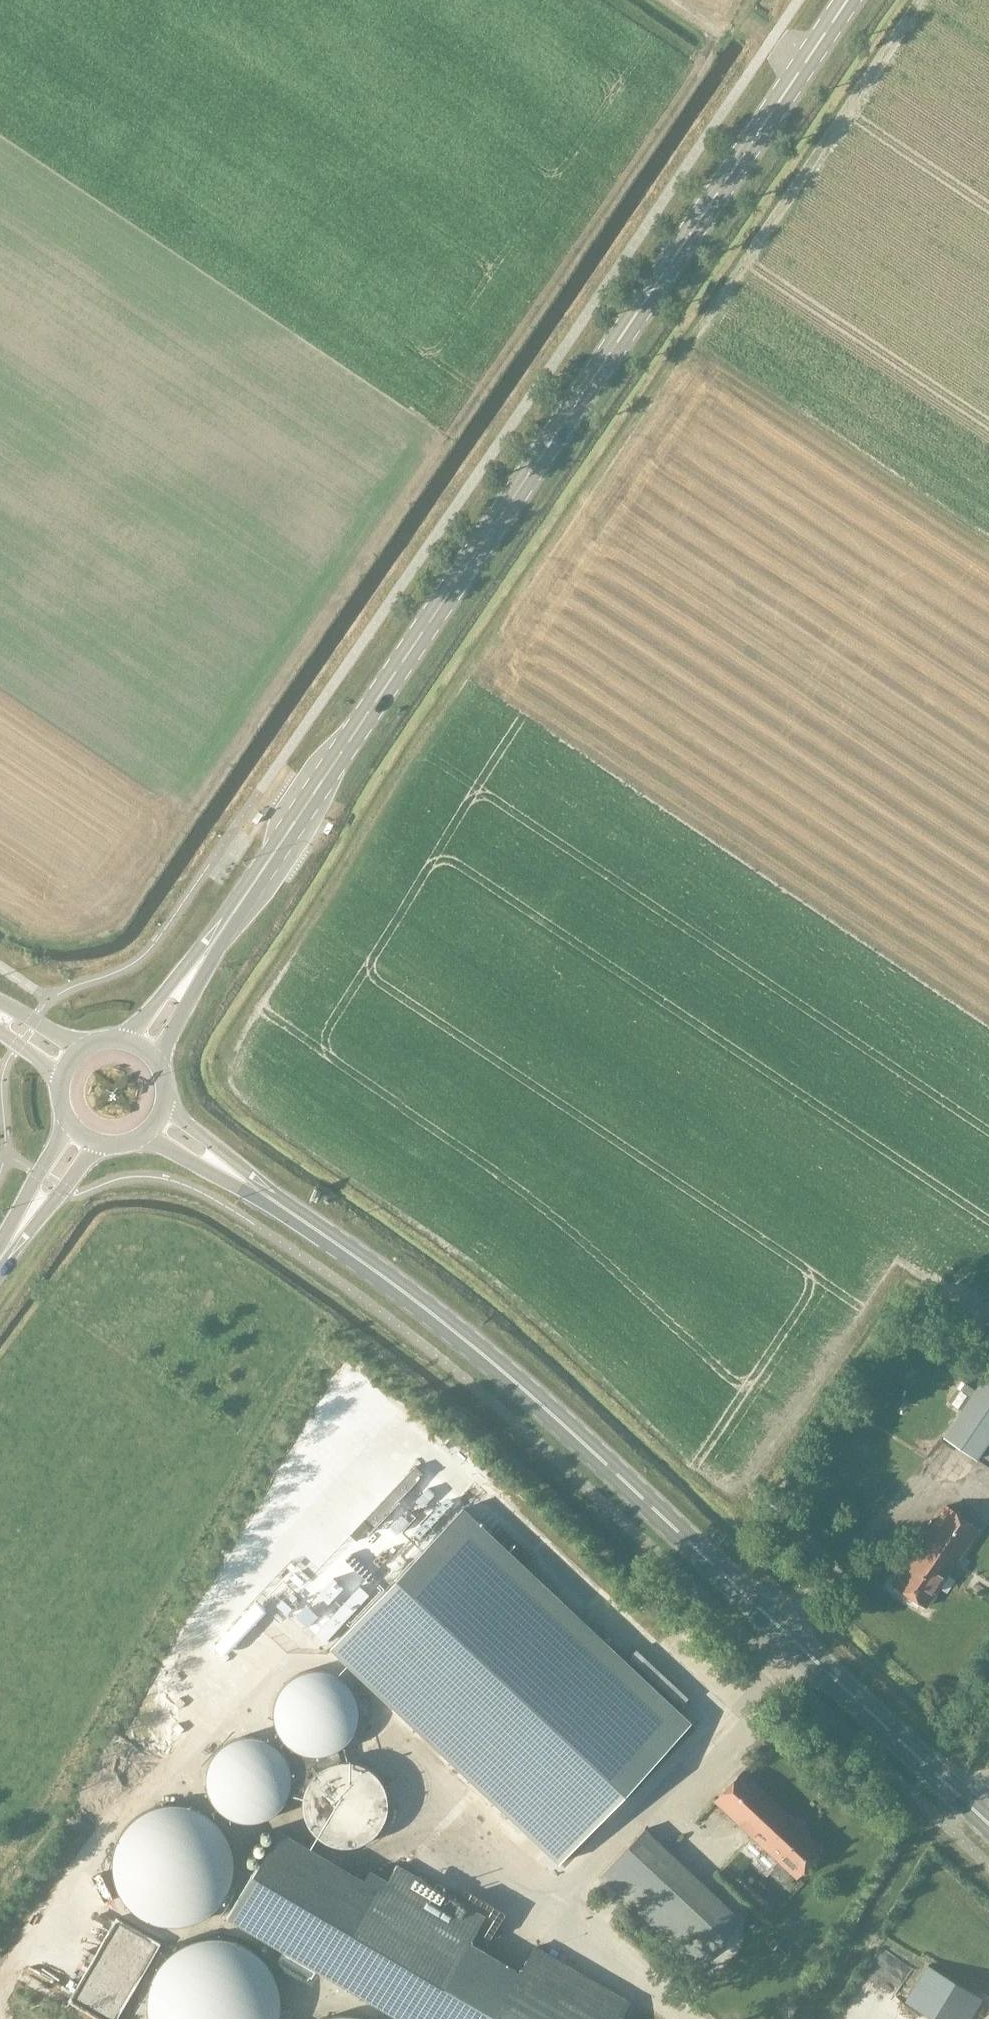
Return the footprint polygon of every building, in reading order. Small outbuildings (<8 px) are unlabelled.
[(988,1441),(988,1370),(943,1437),(976,1460),(988,1441)] [(892,1584),(926,1607),(978,1528),(945,1506),(892,1584)] [(558,1863),(690,1723),(462,1508),(329,1648),(558,1863)] [(357,1725),(359,1713),(357,1700),(350,1687),(339,1677),(325,1671),(310,1670),(298,1673),(287,1680),(278,1691),(273,1705),(273,1720),(278,1735),(287,1745),(297,1752),(310,1755),(325,1755),(339,1749),(350,1738),(357,1725)] [(290,1792),(292,1780),(290,1767),(284,1754),(273,1744),(258,1737),(244,1737),(231,1740),(221,1747),(212,1758),(206,1772),(206,1787),(212,1801),(220,1812),(231,1819),(244,1822),(258,1822),(273,1815),(284,1805),(290,1792)] [(386,1817),(388,1804),(386,1792),(380,1779),(369,1769),(355,1762),(340,1762),(327,1765),(317,1772),(308,1782),(303,1796),(303,1812),(308,1826),(317,1836),(327,1843),(340,1847),(354,1846),(369,1840),(380,1829),(386,1817)] [(789,1872),(795,1878),(823,1848),(742,1772),(714,1801),(778,1861),(772,1867),(783,1878),(789,1872)] [(231,1882),(234,1865),(231,1847),(222,1829),(207,1814),(187,1806),(166,1805),(148,1810),(134,1819),(121,1834),(114,1854),(114,1876),(121,1895),(134,1910),(148,1920),(166,1925),(186,1924),(207,1915),(222,1900),(231,1882)] [(382,1891),(281,1829),(229,1914),(400,2018),(616,2018),(628,2001),(620,1996),(538,1946),(522,1971),(472,1941),(488,1915),(400,1862),(382,1891)] [(644,1829),(600,1876),(696,1967),(740,1920),(644,1829)] [(281,1999),(280,1993),(279,1987),(277,1982),(275,1976),(272,1971),(269,1966),(265,1961),(261,1957),(257,1953),(252,1949),(247,1946),(242,1943),(237,1941),(231,1939),(225,1938),(219,1937),(213,1937),(207,1937),(202,1938),(196,1939),(190,1941),(185,1943),(179,1946),(174,1949),(170,1953),(165,1957),(161,1961),(158,1966),(155,1971),(152,1976),(150,1982),(148,1987),(147,1993),(146,1999),(146,2005),(146,2011),(147,2017),(147,2018),(280,2018),(280,2017),(280,2016),(281,2011),(281,2005),(281,1999)] [(981,1999),(927,1965),(905,2001),(934,2018),(969,2018),(981,1999)]
